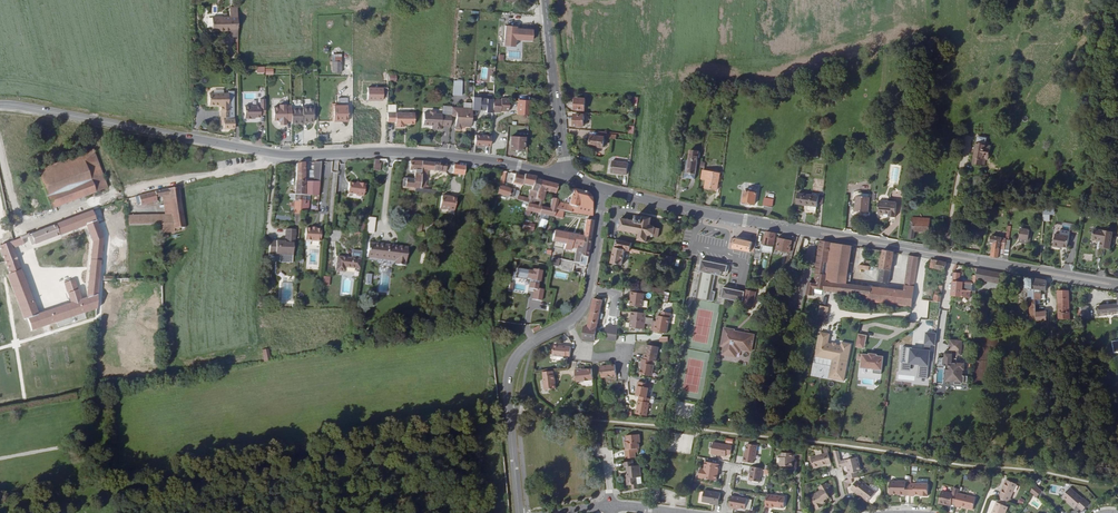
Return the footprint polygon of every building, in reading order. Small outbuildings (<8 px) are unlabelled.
[(238,29),(237,7),(230,7),(230,17),(212,17),(212,31),(220,31),(220,29),(230,29),(238,29)] [(502,47),(514,47),(514,41),(531,42),(532,28),(503,27),(502,47)] [(341,62),(332,62),(332,73),(341,73),(341,62)] [(463,80),(454,79),(453,88),(462,89),(463,80)] [(228,93),(213,93),(213,97),(209,97),(209,105),(218,105),(218,106),(221,106),(221,117),(230,117),(229,111),(229,104),(228,93)] [(584,106),(586,95),(575,94),(573,105),(584,106)] [(501,100),(494,100),(493,112),(501,113),(501,111),(509,112),(509,99),(501,99),(501,100)] [(529,116),(530,101),(519,100),(518,104),(517,111),(518,111),(518,115),(529,116)] [(287,122),(292,122),(292,108),(292,105),(286,105),(280,105),(280,107),(274,107),(274,121),(279,120),(280,122),(280,125),(287,125),(287,122)] [(348,105),(334,105),(334,121),(348,121),(348,105)] [(266,106),(245,106),(245,117),(246,117),(246,118),(251,118),(251,117),(256,117),(261,117),(261,114),(266,114),(266,106)] [(303,108),(292,108),(292,124),(298,123),(298,125),(303,125),(303,123),(308,123),(308,122),(314,121),(314,106),(303,106),(303,108)] [(456,117),(455,129),(461,130),(461,128),(462,126),(465,127),(471,127),(472,109),(457,108),(452,107),(451,115),(451,116),(456,117)] [(583,122),(584,111),(573,110),(571,121),(583,122)] [(424,113),(423,125),(432,125),(432,129),(441,130),(441,126),(451,127),(451,116),(451,115),(435,114),(435,112),(434,111),(431,111),(430,112),(430,113),(424,113)] [(396,112),(388,112),(388,123),(396,123),(396,127),(404,127),(404,124),(414,124),(415,113),(396,112)] [(599,135),(593,133),(590,143),(603,146),(606,136),(608,137),(609,133),(609,131),(601,130),(599,135)] [(490,147),(490,136),(473,135),(473,147),(490,147)] [(525,137),(511,136),(510,149),(524,150),(525,137)] [(995,161),(996,153),(991,152),(991,150),(991,148),(982,146),(978,168),(989,170),(991,160),(995,161)] [(687,166),(686,180),(696,181),(699,153),(691,152),(689,166),(687,166)] [(44,169),(37,171),(51,208),(95,192),(81,155),(47,168),(46,166),(44,167),(44,169)] [(415,175),(421,175),(421,169),(422,161),(410,161),(410,170),(415,171),(415,173),(415,175)] [(447,164),(422,161),(421,169),(427,170),(443,172),(445,172),(447,164)] [(321,162),(314,162),(313,182),(305,182),(305,195),(305,200),(301,200),(300,212),(308,212),(309,200),(310,200),(310,195),(319,196),(320,181),(321,162)] [(305,163),(296,164),(295,181),(305,181),(305,163)] [(614,176),(630,178),(631,166),(615,164),(614,176)] [(465,166),(454,165),(452,174),(464,175),(465,166)] [(506,172),(502,171),(502,172),(500,185),(497,193),(509,197),(510,196),(513,197),(515,190),(503,186),(506,172)] [(722,173),(705,171),(704,180),(708,181),(707,189),(719,190),(722,173)] [(524,177),(515,174),(513,182),(522,185),(523,184),(524,177)] [(420,180),(421,175),(415,175),(414,180),(406,179),(403,178),(402,187),(412,188),(416,188),(420,189),(420,188),(421,180),(420,180)] [(536,177),(525,175),(524,177),(523,184),(533,186),(531,190),(530,189),(528,198),(524,197),(524,194),(519,192),(517,199),(517,200),(522,201),(528,203),(531,204),(532,198),(536,198),(538,189),(541,181),(535,179),(536,177)] [(305,181),(295,181),(295,194),(295,199),(294,214),(295,214),(295,225),(300,224),(300,214),(300,212),(301,200),(305,200),(305,195),(305,182),(305,181)] [(558,185),(541,181),(538,189),(536,198),(536,199),(543,201),(545,191),(555,194),(558,185)] [(363,199),(365,184),(359,183),(359,184),(355,184),(349,183),(347,196),(354,197),(355,198),(363,199)] [(167,189),(155,191),(156,198),(162,196),(169,195),(169,200),(180,198),(178,187),(167,189)] [(587,192),(573,189),(569,205),(558,202),(556,209),(571,212),(583,214),(592,215),(592,202),(592,197),(587,192)] [(139,195),(135,196),(137,202),(140,200),(141,205),(157,201),(156,198),(155,191),(139,195)] [(759,193),(746,191),(745,202),(757,204),(759,193)] [(819,195),(812,194),(811,197),(798,195),(796,205),(808,207),(817,208),(819,195)] [(169,195),(162,196),(165,215),(172,214),(169,200),(169,195)] [(456,198),(441,196),(440,208),(449,210),(454,210),(456,198)] [(180,198),(169,200),(172,214),(173,220),(167,221),(168,229),(175,229),(186,227),(180,198)] [(558,199),(552,198),(550,209),(555,210),(556,209),(558,202),(558,199)] [(776,199),(767,198),(766,207),(774,208),(776,199)] [(877,202),(865,201),(864,216),(876,217),(877,202)] [(531,204),(528,203),(525,211),(540,214),(541,207),(541,206),(531,204)] [(904,204),(887,203),(886,216),(892,216),(892,215),(897,215),(897,218),(903,218),(904,204)] [(546,208),(541,207),(540,214),(554,217),(555,210),(550,209),(546,208)] [(1049,215),(1054,214),(1054,207),(1042,207),(1043,221),(1050,221),(1049,215)] [(563,211),(556,209),(554,217),(562,219),(563,211)] [(0,246),(0,249),(10,274),(7,275),(24,319),(27,318),(31,331),(36,329),(96,309),(97,309),(98,294),(99,280),(99,277),(103,238),(92,211),(55,225),(28,235),(32,246),(59,235),(79,227),(81,232),(81,233),(88,230),(92,243),(87,298),(81,300),(75,280),(64,283),(71,303),(38,314),(21,270),(13,251),(12,249),(15,248),(16,250),(25,246),(21,238),(13,241),(11,242),(0,246)] [(165,215),(128,216),(128,225),(159,224),(160,232),(175,232),(175,229),(168,229),(167,221),(173,220),(172,214),(165,215)] [(636,221),(621,218),(618,230),(639,234),(637,241),(647,242),(647,238),(653,236),(658,238),(660,229),(656,228),(650,224),(652,218),(643,216),(642,217),(637,216),(636,221)] [(912,216),(908,238),(914,238),(915,232),(929,234),(929,226),(930,218),(912,216)] [(375,218),(368,217),(366,232),(374,233),(375,218)] [(537,227),(544,229),(546,221),(540,219),(537,227)] [(593,221),(586,220),(584,236),(591,238),(593,221)] [(522,221),(520,229),(532,232),(534,224),(522,221)] [(311,228),(305,227),(304,239),(305,239),(306,241),(310,241),(311,240),(320,241),(321,229),(315,228),(315,229),(311,229),(311,228)] [(275,261),(292,262),(294,229),(284,228),(283,240),(268,239),(267,254),(276,254),(275,261)] [(568,233),(554,230),(553,235),(561,237),(561,238),(566,240),(564,250),(571,251),(571,248),(577,249),(577,248),(577,246),(582,246),(584,236),(568,233)] [(1113,233),(1095,230),(1094,240),(1102,242),(1101,248),(1111,250),(1113,233)] [(776,234),(766,232),(763,246),(763,250),(773,251),(774,247),(776,234)] [(1032,248),(1034,234),(1025,233),(1024,247),(1032,248)] [(591,238),(584,236),(582,246),(582,248),(577,248),(577,249),(575,255),(580,256),(588,257),(591,238)] [(1055,236),(1054,247),(1054,248),(1059,249),(1059,248),(1067,249),(1069,238),(1055,236)] [(1010,259),(1011,247),(1012,239),(995,237),(994,242),(997,243),(995,252),(995,260),(1003,261),(1003,260),(1003,258),(1010,259)] [(753,242),(735,239),(731,238),(729,248),(733,249),(733,248),(751,252),(754,253),(755,249),(756,243),(753,242)] [(796,242),(779,238),(777,250),(788,252),(789,253),(789,255),(787,256),(784,270),(788,267),(796,242)] [(632,243),(616,240),(612,263),(622,265),(625,251),(630,252),(631,249),(632,243)] [(831,243),(820,241),(815,274),(818,274),(817,284),(814,283),(814,288),(814,289),(824,291),(825,282),(827,275),(831,243)] [(408,247),(369,242),(367,257),(395,260),(395,264),(405,265),(406,261),(408,247)] [(852,246),(831,243),(827,275),(825,282),(847,285),(852,246)] [(763,250),(755,249),(754,253),(753,258),(761,259),(763,250)] [(894,252),(883,250),(883,251),(880,268),(881,269),(878,282),(888,283),(894,252)] [(907,272),(917,273),(919,257),(909,255),(907,272)] [(360,269),(361,259),(338,256),(336,271),(345,272),(345,267),(360,269)] [(728,265),(702,260),(699,272),(700,272),(695,298),(713,301),(715,291),(712,291),(715,275),(726,277),(728,265)] [(947,262),(933,260),(931,268),(945,272),(947,262)] [(530,299),(541,301),(543,289),(538,288),(540,271),(516,267),(513,282),(508,282),(507,289),(531,293),(530,299)] [(1001,273),(977,268),(976,276),(976,280),(999,284),(1001,273)] [(957,273),(953,273),(951,287),(963,288),(963,290),(969,291),(975,291),(976,285),(972,285),(972,283),(963,283),(963,282),(960,282),(961,274),(957,273)] [(280,276),(281,303),(293,303),(292,276),(280,276)] [(329,285),(329,276),(321,276),(321,285),(329,285)] [(1034,278),(1025,277),(1025,289),(1030,289),(1030,292),(1034,292),(1034,289),(1034,278)] [(1047,280),(1034,278),(1034,289),(1046,291),(1047,280)] [(847,285),(825,282),(824,291),(845,294),(847,285)] [(904,291),(847,285),(845,294),(863,296),(862,300),(912,307),(913,298),(915,287),(913,287),(914,283),(905,282),(904,286),(904,291)] [(745,291),(723,287),(721,298),(743,303),(745,291)] [(963,288),(951,287),(951,292),(949,309),(955,309),(962,309),(962,302),(962,298),(963,290),(963,288)] [(756,292),(746,290),(743,304),(742,308),(752,310),(756,292)] [(1069,291),(1058,291),(1059,319),(1071,319),(1069,291)] [(643,300),(644,293),(630,292),(628,305),(647,308),(647,301),(643,300)] [(1117,293),(1117,304),(1098,306),(1099,315),(1112,314),(1117,313),(1117,293)] [(603,300),(594,298),(588,327),(585,327),(583,339),(595,341),(595,340),(598,340),(598,332),(596,332),(596,331),(599,318),(602,319),(603,314),(600,313),(603,300)] [(828,309),(830,300),(822,298),(820,307),(828,309)] [(1086,306),(1080,307),(1082,319),(1090,318),(1089,306),(1086,306)] [(1044,316),(1036,316),(1037,320),(1037,322),(1047,320),(1046,315),(1047,310),(1044,310),(1044,316)] [(663,333),(667,333),(671,313),(659,311),(655,333),(660,333),(660,332),(663,333)] [(631,312),(629,327),(644,329),(646,313),(631,312)] [(1081,313),(1078,314),(1078,319),(1073,320),(1074,330),(1083,330),(1081,313)] [(831,327),(822,325),(817,349),(835,352),(832,371),(845,374),(853,337),(843,335),(842,338),(829,336),(831,327)] [(618,328),(606,326),(605,333),(606,334),(606,339),(616,341),(617,335),(618,328)] [(734,331),(724,330),(722,344),(724,344),(724,348),(722,355),(735,358),(736,353),(739,353),(740,350),(744,350),(744,351),(751,352),(753,336),(737,333),(737,336),(733,335),(734,331)] [(868,337),(858,335),(856,347),(865,349),(868,337)] [(962,356),(962,340),(949,340),(948,350),(953,350),(953,353),(943,353),(943,358),(937,358),(937,364),(944,365),(943,383),(963,384),(964,363),(956,362),(956,356),(962,356)] [(571,347),(554,345),(553,356),(566,358),(566,356),(570,356),(571,347)] [(659,347),(647,345),(646,355),(644,354),(643,359),(656,361),(659,347)] [(268,349),(262,350),(264,362),(270,361),(268,349)] [(859,355),(858,360),(862,361),(860,368),(873,371),(872,375),(880,376),(884,359),(877,358),(874,357),(874,358),(870,357),(870,356),(869,356),(863,355),(859,355)] [(643,359),(642,359),(641,363),(642,363),(639,374),(652,376),(654,365),(656,366),(657,362),(656,361),(643,359)] [(615,365),(600,366),(602,378),(617,376),(615,365)] [(582,368),(575,369),(577,382),(593,381),(592,368),(582,370),(582,368)] [(553,371),(543,372),(545,390),(556,389),(555,375),(554,375),(553,371)] [(650,384),(638,381),(637,386),(638,386),(636,396),(639,396),(647,398),(649,388),(650,384)] [(647,398),(639,396),(636,414),(647,416),(650,399),(647,398)] [(640,434),(626,436),(626,442),(625,442),(626,450),(625,450),(626,459),(636,458),(635,453),(638,452),(637,449),(640,448),(639,443),(640,442),(640,434)] [(732,446),(713,442),(711,454),(726,456),(726,454),(731,455),(732,446)] [(758,445),(747,444),(746,452),(746,454),(744,453),(743,462),(753,463),(754,459),(755,459),(758,445)] [(825,454),(809,458),(810,462),(812,462),(814,468),(827,464),(831,463),(828,449),(824,449),(825,454)] [(839,451),(833,450),(838,468),(842,467),(843,467),(841,461),(839,451)] [(794,453),(782,453),(782,457),(780,457),(780,466),(793,467),(793,462),(793,458),(794,458),(794,453)] [(858,457),(845,460),(847,466),(849,474),(847,474),(848,480),(858,477),(857,472),(861,471),(858,457)] [(633,461),(624,462),(624,467),(626,467),(626,472),(628,471),(629,472),(626,476),(627,486),(631,485),(632,490),(638,489),(637,484),(637,478),(641,477),(640,465),(634,466),(633,461)] [(718,464),(706,462),(704,469),(700,468),(698,477),(717,481),(718,472),(718,469),(719,469),(719,467),(718,464)] [(762,469),(751,466),(750,471),(751,472),(750,473),(749,480),(760,482),(762,469)] [(861,483),(858,480),(851,489),(855,492),(855,491),(863,497),(868,502),(876,492),(878,489),(877,486),(872,484),(870,485),(869,487),(862,481),(861,483)] [(1017,484),(1007,480),(1003,489),(1003,488),(999,497),(1009,502),(1017,484)] [(906,481),(890,481),(889,494),(898,494),(899,494),(899,495),(909,495),(910,484),(906,483),(906,481)] [(827,483),(819,487),(821,491),(812,496),(814,500),(812,501),(817,510),(824,506),(823,505),(821,502),(824,500),(830,497),(828,494),(832,491),(827,483)] [(928,484),(910,483),(910,484),(909,495),(909,496),(914,496),(914,494),(919,495),(920,496),(928,496),(928,484)] [(1036,497),(1041,491),(1034,486),(1031,492),(1036,497)] [(1083,499),(1070,488),(1062,497),(1068,502),(1069,501),(1071,503),(1070,504),(1075,508),(1077,506),(1083,511),(1089,503),(1083,498),(1083,499)] [(721,493),(704,490),(702,502),(714,504),(714,505),(719,505),(721,493)] [(954,494),(942,491),(939,503),(948,505),(948,504),(951,505),(952,504),(956,505),(958,495),(954,494)] [(976,497),(958,493),(958,495),(956,505),(955,507),(960,508),(960,506),(973,509),(976,497)] [(785,497),(767,495),(766,496),(765,506),(784,508),(785,497)] [(747,499),(731,496),(729,507),(733,508),(734,507),(739,508),(745,509),(747,499)] [(997,502),(995,506),(996,507),(994,510),(993,509),(992,512),(1005,512),(1008,507),(997,502)]
